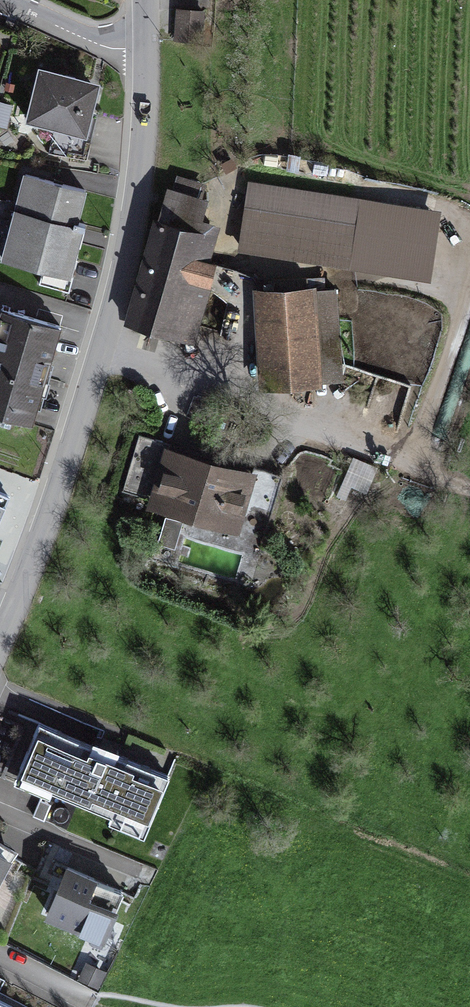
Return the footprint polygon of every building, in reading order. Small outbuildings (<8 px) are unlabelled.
[(203,10),(178,8),(176,40),(201,42),(203,10)] [(93,116),(99,86),(39,71),(26,123),(55,132),(49,154),(87,160),(92,137),(96,117),(93,116)] [(87,189),(23,173),(0,262),(72,280),(84,233),(76,231),(87,189)] [(165,188),(124,325),(191,345),(214,268),(207,266),(218,227),(202,222),(208,201),(195,197),(200,183),(178,177),(174,191),(165,188)] [(440,212),(248,183),(237,252),(430,281),(440,212)] [(336,286),(254,292),(261,384),(343,378),(336,286)] [(0,309),(0,416),(30,425),(61,327),(0,309)] [(123,492),(148,499),(165,440),(140,433),(123,492)] [(253,478),(163,453),(145,516),(235,541),(253,478)] [(346,488),(370,491),(373,467),(349,464),(346,488)] [(0,487),(0,521),(12,492),(0,487)] [(168,773),(38,721),(13,784),(143,835),(168,773)] [(0,843),(0,886),(18,852),(10,848),(0,843)] [(123,889),(66,865),(44,916),(101,940),(123,889)]
